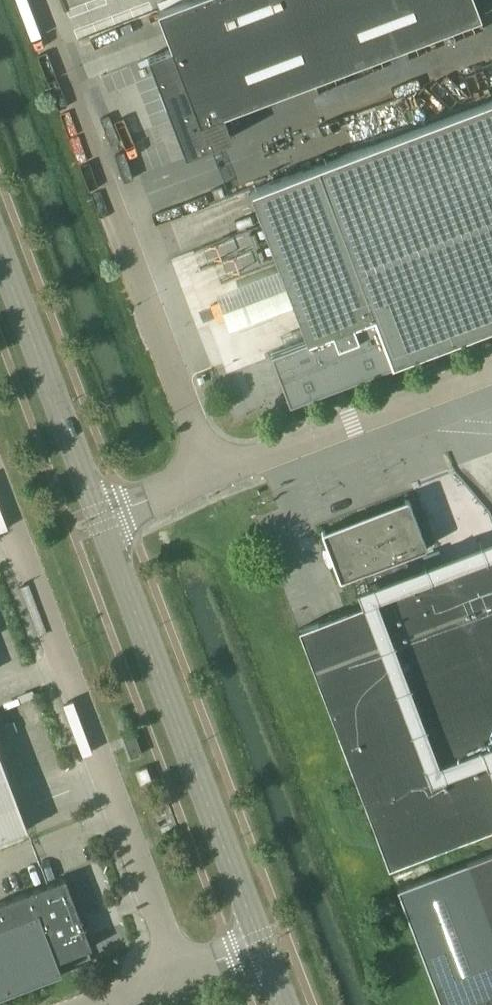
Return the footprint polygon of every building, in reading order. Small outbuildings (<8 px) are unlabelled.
[(480,16),(479,15),(491,10),(491,0),(184,0),(156,11),(170,48),(147,56),(184,155),(231,137),(222,114),(480,16)] [(249,189),(306,338),(270,351),(288,401),(330,385),(346,379),(405,357),(457,337),(491,324),(491,97),(249,189)] [(224,195),(221,186),(211,189),(215,199),(224,195)] [(415,584),(404,555),(424,548),(425,547),(425,546),(425,545),(425,544),(408,499),(407,498),(406,498),(405,498),(322,529),(321,530),(321,531),(320,532),(321,532),(338,578),(339,579),(340,579),(341,579),(361,571),(372,600),(297,628),(387,866),(491,827),(491,555),(415,584)] [(357,588),(363,604),(376,599),(375,596),(491,552),(491,536),(357,588)] [(140,753),(132,733),(121,737),(129,757),(140,753)] [(27,828),(0,757),(0,838),(27,828)] [(150,779),(145,766),(133,770),(139,783),(150,779)] [(396,888),(441,1004),(484,1004),(491,1002),(491,1004),(491,852),(396,888)] [(65,878),(0,902),(0,996),(61,973),(56,960),(91,947),(65,878)]
